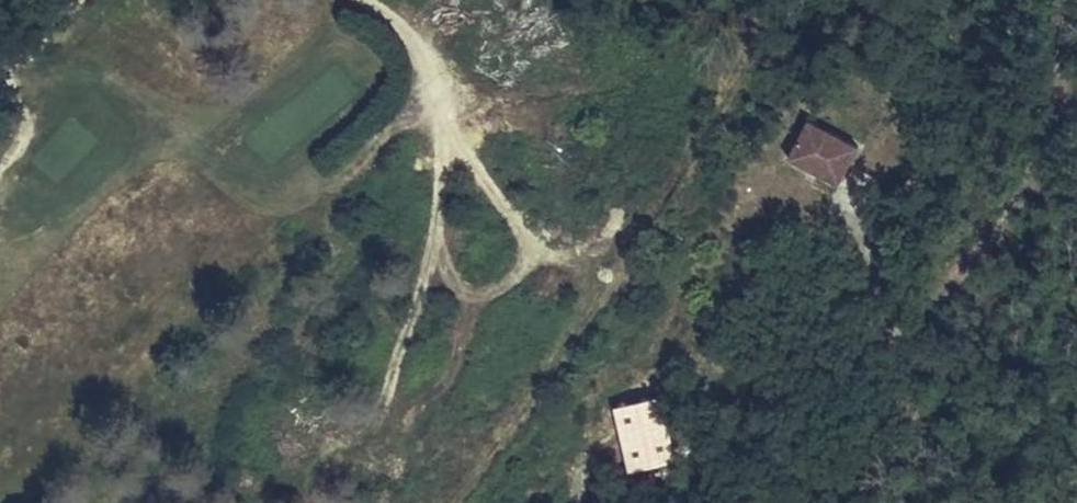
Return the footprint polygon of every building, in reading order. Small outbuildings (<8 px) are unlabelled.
[(843,182),(862,144),(812,119),(793,158),(843,182)] [(670,467),(664,400),(614,404),(619,471),(670,467)]
